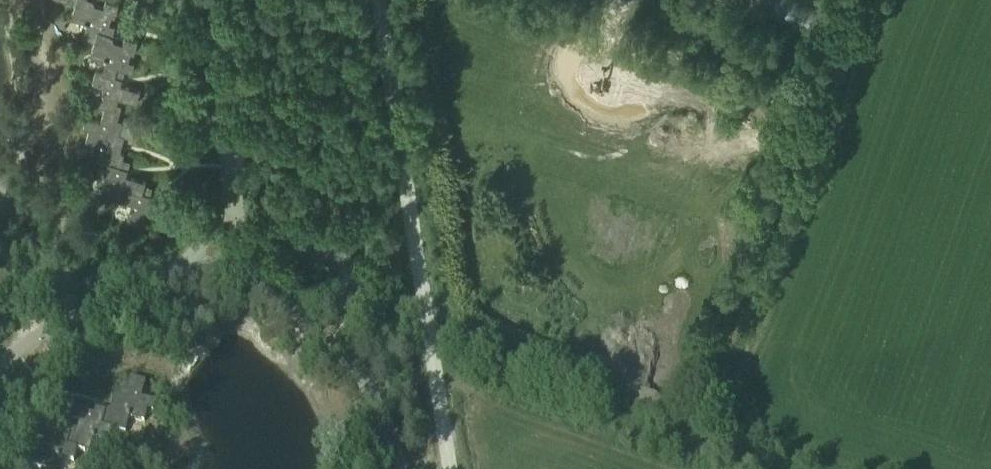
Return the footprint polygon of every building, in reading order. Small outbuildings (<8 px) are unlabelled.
[(75,6),(72,17),(87,21),(82,39),(94,42),(91,53),(106,57),(102,72),(96,70),(92,84),(103,86),(98,105),(104,107),(100,122),(85,118),(82,128),(88,130),(85,142),(100,146),(96,159),(101,160),(97,174),(109,177),(104,196),(131,203),(125,223),(141,228),(145,215),(163,220),(167,207),(148,202),(152,187),(144,185),(145,180),(126,175),(128,169),(130,169),(132,161),(122,159),(124,153),(120,152),(124,135),(120,134),(123,121),(118,120),(121,108),(117,107),(119,99),(137,104),(140,90),(120,85),(124,69),(132,71),(135,61),(129,60),(131,52),(134,53),(138,37),(124,34),(122,42),(114,40),(115,35),(113,34),(115,26),(110,25),(112,17),(115,18),(118,5),(104,2),(103,7),(89,3),(90,0),(56,0),(75,6)] [(58,460),(73,463),(76,451),(90,454),(93,439),(108,443),(111,431),(125,435),(128,420),(144,423),(146,412),(152,413),(155,403),(141,399),(145,382),(130,379),(127,388),(121,387),(119,398),(113,397),(109,414),(95,410),(94,416),(86,414),(86,410),(73,407),(70,421),(77,422),(73,437),(69,436),(70,433),(60,430),(58,436),(51,434),(51,431),(38,428),(35,441),(42,442),(39,456),(34,455),(31,468),(32,468),(55,468),(58,460)]
